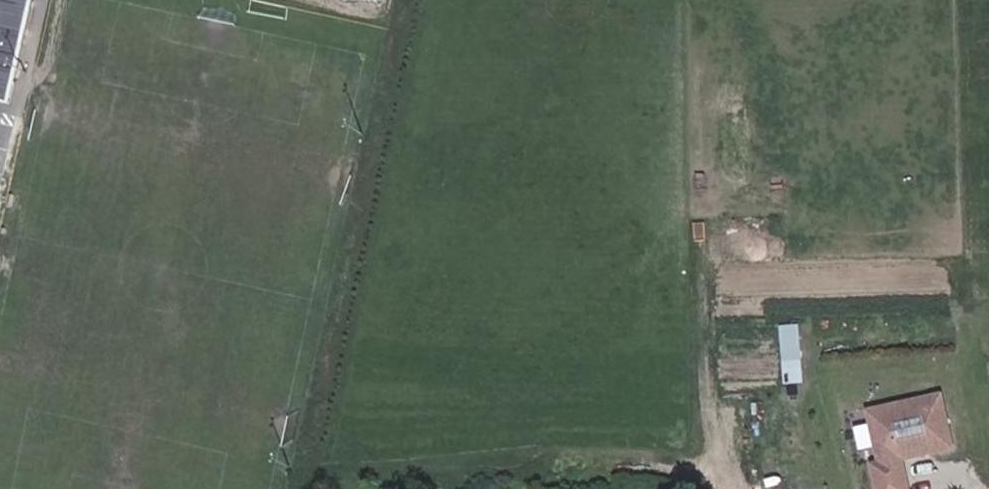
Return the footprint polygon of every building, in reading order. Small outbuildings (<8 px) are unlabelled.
[(7,103),(29,0),(0,0),(0,101),(7,103)] [(806,322),(784,323),(786,382),(807,381),(806,322)] [(863,411),(874,461),(866,463),(871,488),(910,488),(903,455),(948,445),(937,395),(863,411)]
